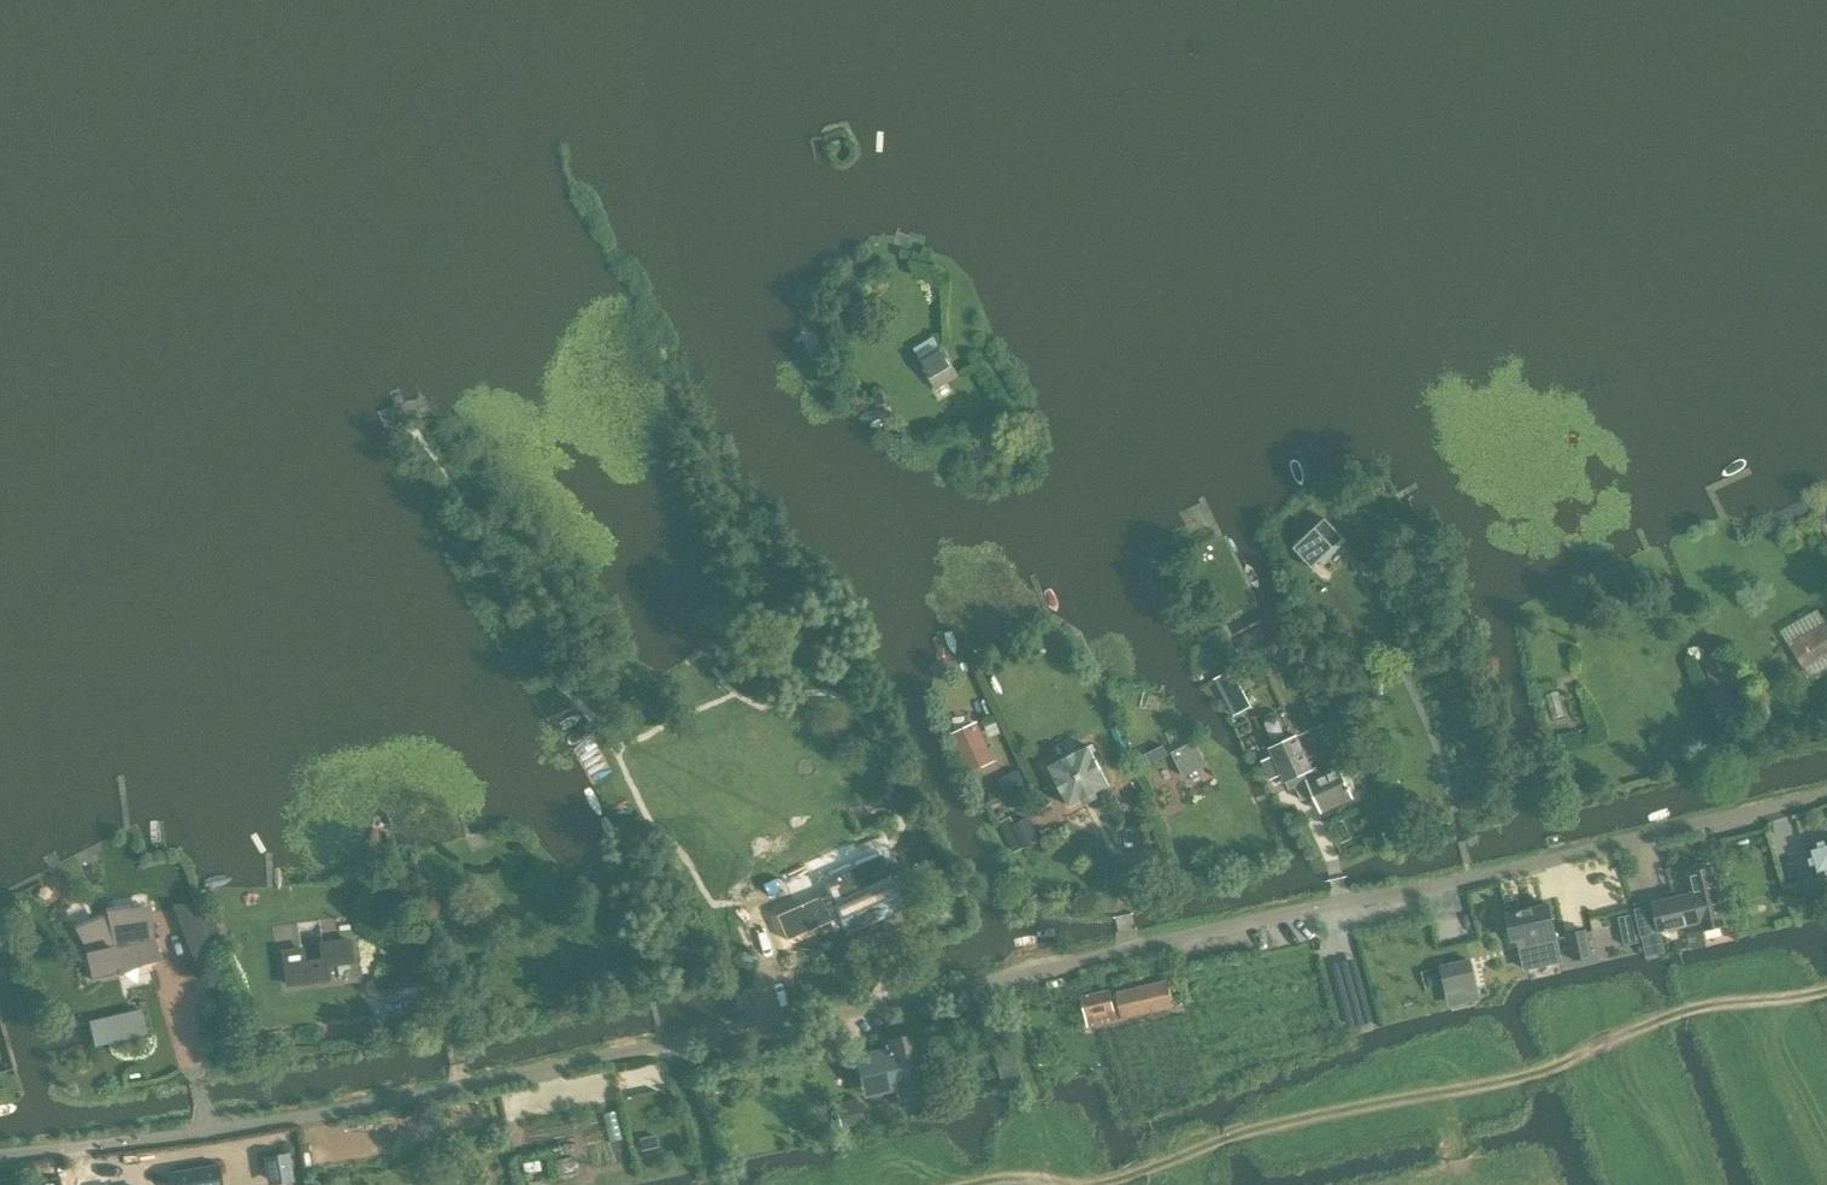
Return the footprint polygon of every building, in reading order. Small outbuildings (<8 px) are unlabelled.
[(922,365),(919,367),(926,378),(929,376),(937,389),(958,377),(940,347),(919,359),(922,365)] [(1325,519),(1293,549),(1311,569),(1343,538),(1325,519)] [(1826,655),(1826,630),(1824,626),(1790,645),(1804,668),(1826,655)] [(1706,657),(1702,659),(1715,688),(1730,681),(1717,652),(1715,653),(1706,657)] [(1219,677),(1214,679),(1233,715),(1238,713),(1250,706),(1231,670),(1219,677)] [(1729,688),(1715,694),(1725,716),(1739,710),(1729,688)] [(1332,760),(1346,754),(1331,720),(1317,727),(1332,760)] [(970,770),(992,760),(976,725),(954,736),(970,770)] [(1297,736),(1270,749),(1273,756),(1262,761),(1270,781),(1272,780),(1282,776),(1285,783),(1292,779),(1302,800),(1314,795),(1322,812),(1352,798),(1339,766),(1320,775),(1318,771),(1314,772),(1297,736)] [(1194,742),(1171,753),(1182,777),(1206,766),(1194,742)] [(1070,807),(1110,786),(1089,746),(1049,767),(1070,807)] [(1162,746),(1144,755),(1149,765),(1167,756),(1162,746)] [(1013,825),(1010,818),(999,823),(1013,853),(1017,851),(1039,841),(1028,818),(1013,825)] [(1804,846),(1814,879),(1826,875),(1826,839),(1804,846)] [(834,935),(845,930),(846,933),(903,908),(896,892),(907,887),(897,863),(886,868),(871,874),(865,862),(823,880),(829,892),(818,897),(834,935)] [(1694,892),(1652,902),(1660,932),(1701,922),(1703,931),(1726,925),(1713,868),(1690,873),(1694,892)] [(419,884),(426,902),(436,898),(429,880),(419,884)] [(1788,900),(1793,916),(1808,912),(1804,896),(1788,900)] [(813,929),(803,904),(776,916),(787,940),(813,929)] [(1557,943),(1549,905),(1507,914),(1513,941),(1519,940),(1521,951),(1557,943)] [(140,962),(138,957),(156,953),(151,940),(148,911),(108,916),(110,926),(103,928),(100,921),(77,931),(86,950),(93,980),(117,974),(116,968),(140,962)] [(197,951),(207,948),(198,914),(178,919),(188,946),(189,947),(189,948),(190,948),(190,949),(191,949),(191,950),(192,950),(193,950),(194,951),(195,951),(196,951),(197,951)] [(202,922),(206,941),(218,938),(214,919),(202,922)] [(1573,960),(1592,956),(1586,931),(1568,935),(1573,960)] [(1703,931),(1687,934),(1691,950),(1707,946),(1703,931)] [(283,952),(287,985),(323,980),(321,968),(326,967),(326,965),(352,961),(349,940),(321,944),(322,958),(303,960),(302,949),(283,952)] [(1446,992),(1474,985),(1468,960),(1440,966),(1446,992)] [(1174,1007),(1168,981),(1116,993),(1117,999),(1112,1000),(1110,991),(1082,998),(1088,1027),(1174,1007)] [(93,1024),(98,1045),(146,1034),(141,1012),(93,1024)] [(925,1093),(911,1035),(889,1040),(892,1050),(887,1051),(891,1066),(895,1065),(898,1077),(893,1078),(899,1099),(925,1093)] [(1010,1050),(994,1054),(1000,1080),(1016,1076),(1010,1050)] [(840,1132),(898,1116),(891,1089),(833,1104),(840,1132)] [(640,1139),(643,1151),(657,1147),(654,1136),(640,1139)] [(264,1157),(268,1179),(292,1175),(288,1153),(264,1157)] [(172,1184),(221,1184),(218,1165),(170,1173),(172,1184)]
